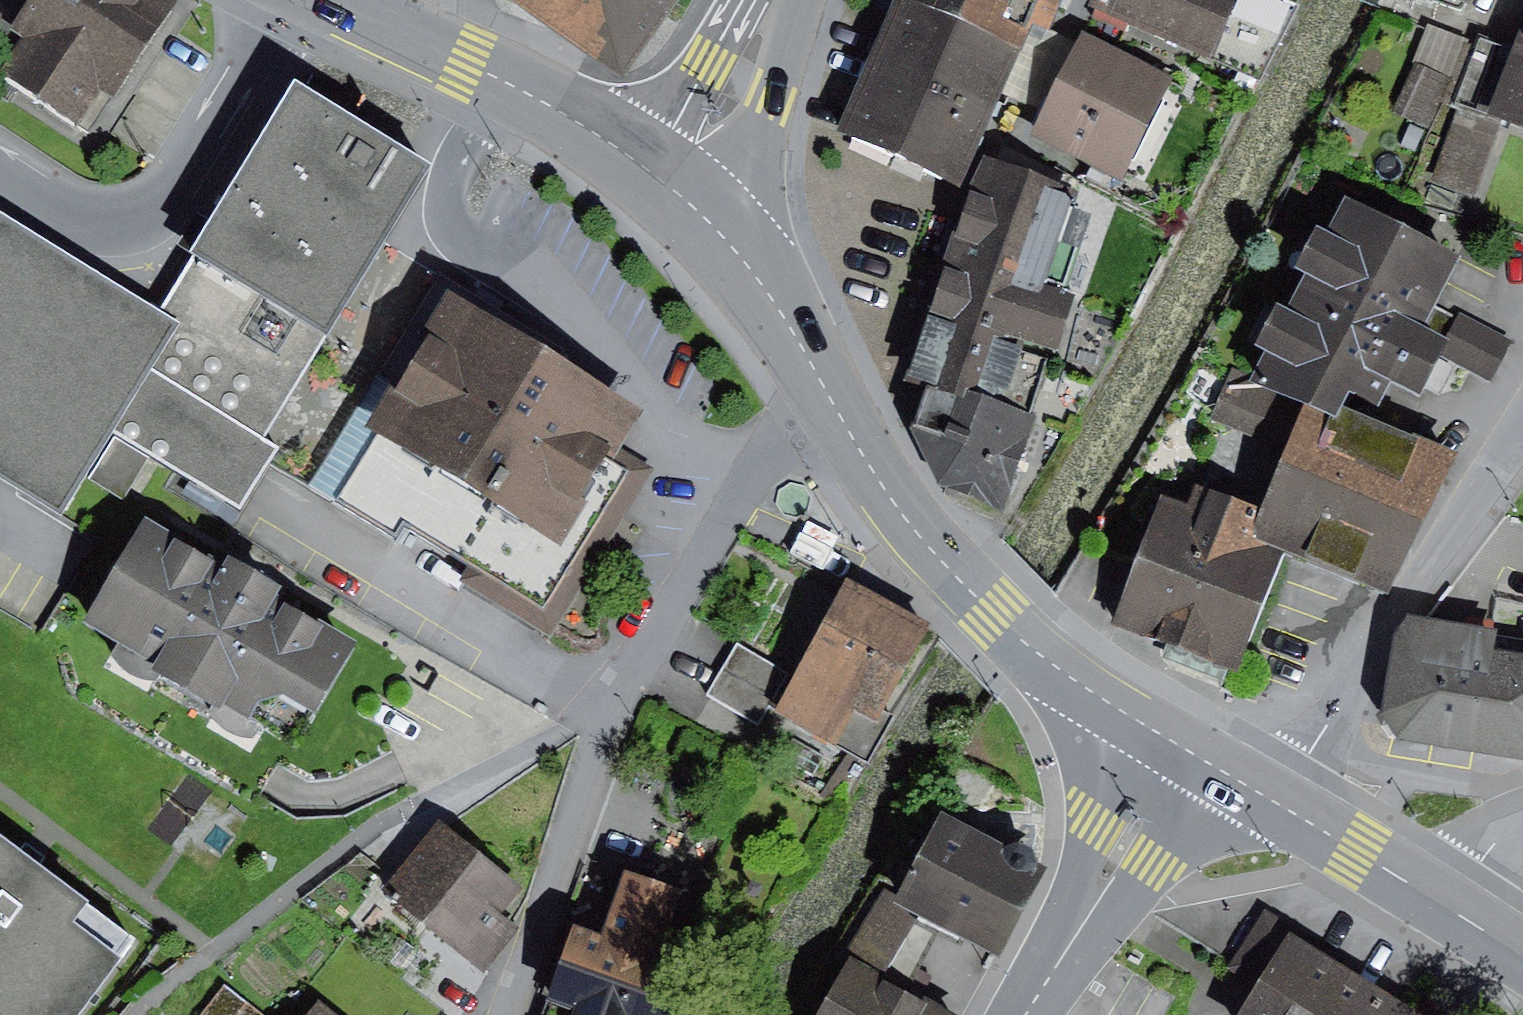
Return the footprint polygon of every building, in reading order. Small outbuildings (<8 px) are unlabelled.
[(8,60),(25,35),(11,26),(29,0),(0,0),(0,55),(8,60)] [(11,26),(25,35),(8,60),(1,72),(92,131),(178,0),(29,0),(11,26)] [(624,76),(676,0),(511,0),(624,76)] [(834,129),(961,184),(1000,92),(1032,23),(1048,30),(1062,0),(890,0),(834,129)] [(1287,0),(1091,0),(1088,7),(1258,80),(1296,4),(1287,0)] [(1032,23),(1000,92),(1043,112),(1075,42),(1048,30),(1032,23)] [(1467,41),(1430,25),(1414,60),(1451,77),(1467,41)] [(1173,75),(1083,30),(1075,42),(1043,112),(1031,133),(1121,179),(1173,75)] [(1515,54),(1479,41),(1456,103),(1501,119),(1522,127),(1522,31),(1515,54)] [(1414,60),(1391,108),(1428,125),(1451,77),(1414,60)] [(289,82),(186,252),(191,255),(160,306),(0,210),(0,491),(50,524),(110,426),(237,502),(270,448),(258,440),(269,423),(335,312),(425,164),(289,82)] [(1501,119),(1456,103),(1431,181),(1475,196),(1501,119)] [(967,187),(947,252),(1065,289),(1080,247),(1084,209),(1067,205),(1074,188),(984,155),(967,187)] [(1462,256),(1345,199),(1328,234),(1317,229),(1299,267),(1308,271),(1289,311),(1276,305),(1257,344),(1266,348),(1250,380),(1313,409),(1338,420),(1345,405),(1350,396),(1381,410),(1393,385),(1422,399),(1443,356),(1452,338),(1428,326),(1437,307),(1462,256)] [(947,252),(927,314),(1045,352),(1053,354),(1073,292),(1065,289),(947,252)] [(1510,344),(1437,307),(1428,326),(1452,338),(1443,356),(1491,381),(1510,344)] [(640,432),(445,314),(426,344),(433,348),(398,406),(393,403),(366,447),(560,564),(640,432)] [(918,385),(903,428),(988,457),(1006,403),(1025,410),(1045,352),(927,314),(904,380),(918,385)] [(1313,409),(1250,380),(1233,372),(1212,418),(1292,454),(1313,409)] [(903,428),(939,485),(1001,508),(1035,415),(1025,410),(1006,403),(988,457),(903,428)] [(1338,420),(1313,409),(1292,454),(1266,511),(1256,532),(1289,547),(1390,594),(1455,456),(1345,405),(1338,420)] [(148,458),(114,437),(89,477),(123,498),(148,458)] [(1190,502),(1162,491),(1114,621),(1244,669),(1289,547),(1256,532),(1266,511),(1197,485),(1190,502)] [(223,567),(146,524),(91,621),(157,658),(152,667),(220,706),(223,701),(251,716),(260,699),(282,694),(315,713),(356,643),(273,596),(279,585),(229,556),(223,567)] [(945,632),(870,594),(807,716),(861,744),(878,710),(899,721),(945,632)] [(1472,748),(1493,630),(1411,615),(1394,637),(1385,713),(1401,735),(1472,748)] [(1493,630),(1472,748),(1522,759),(1522,634),(1493,630)] [(1006,845),(941,811),(896,895),(920,909),(999,952),(1045,866),(1035,861),(1033,847),(1020,841),(1006,845)] [(521,887),(439,821),(388,884),(403,895),(398,902),(485,972),(520,928),(500,913),(521,887)] [(0,839),(0,1014),(74,1014),(132,936),(29,860),(0,839)] [(569,918),(538,1014),(672,1014),(688,966),(674,962),(696,890),(621,867),(601,928),(569,918)] [(883,973),(920,909),(896,895),(883,887),(845,951),(851,954),(883,973)] [(1255,987),(1289,929),(1261,913),(1227,970),(1255,987)] [(1289,929),(1255,987),(1238,1014),(1419,1014),(1423,1009),(1289,929)] [(883,973),(851,954),(817,1014),(962,1014),(883,973)] [(226,985),(203,1014),(265,1014),(226,985)] [(318,1000),(306,1014),(338,1014),(318,1000)]
